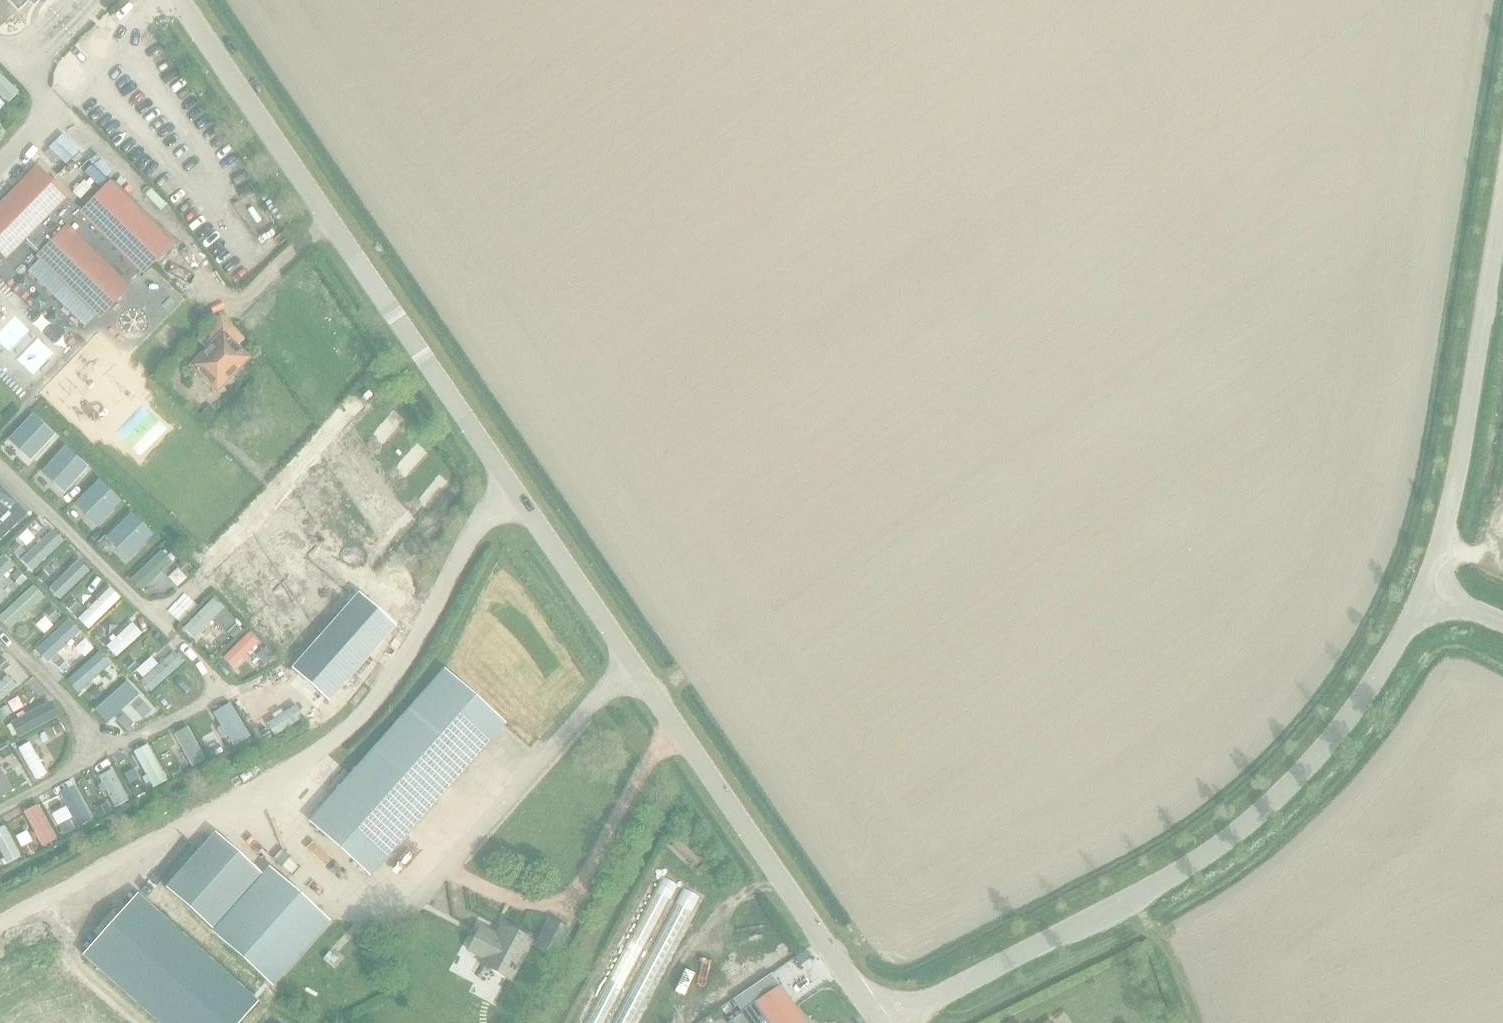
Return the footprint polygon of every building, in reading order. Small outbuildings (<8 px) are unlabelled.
[(18,8),(26,0),(10,0),(18,8)] [(22,82),(0,57),(0,84),(9,94),(22,82)] [(37,167),(0,205),(0,253),(5,258),(25,238),(40,253),(37,256),(99,317),(128,288),(125,285),(140,270),(143,272),(171,243),(109,182),(81,211),(37,167)] [(200,253),(220,246),(214,227),(193,234),(200,253)] [(249,358),(222,332),(190,366),(216,392),(249,358)] [(257,369),(266,360),(260,353),(250,362),(257,369)] [(98,376),(113,375),(112,362),(97,363),(98,376)] [(139,403),(121,433),(149,450),(172,412),(153,399),(148,408),(139,403)] [(295,407),(309,426),(319,419),(306,399),(295,407)] [(38,404),(8,437),(21,450),(52,417),(38,404)] [(217,413),(209,405),(200,415),(208,422),(217,413)] [(231,416),(216,422),(221,434),(235,428),(231,416)] [(62,437),(40,468),(51,476),(74,445),(62,437)] [(250,438),(238,448),(246,456),(257,446),(250,438)] [(267,459),(264,473),(275,475),(277,461),(267,459)] [(0,490),(0,539),(26,514),(2,488),(0,490)] [(120,548),(148,521),(136,509),(108,536),(120,548)] [(325,618),(345,599),(271,522),(251,541),(325,618)] [(155,585),(175,565),(169,560),(177,552),(164,539),(137,567),(155,585)] [(17,542),(10,549),(17,557),(25,551),(17,542)] [(14,556),(5,546),(0,550),(0,567),(14,556)] [(183,559),(176,565),(185,574),(191,568),(183,559)] [(344,597),(363,581),(346,561),(328,577),(344,597)] [(17,570),(11,576),(20,585),(26,579),(17,570)] [(43,570),(35,577),(41,582),(48,576),(43,570)] [(217,587),(187,617),(199,629),(219,609),(227,617),(237,606),(217,587)] [(357,593),(290,669),(326,701),(393,626),(357,593)] [(71,598),(65,604),(73,613),(80,606),(71,598)] [(51,607),(44,613),(53,623),(60,616),(51,607)] [(119,645),(145,621),(135,611),(109,634),(119,645)] [(226,648),(237,658),(262,630),(251,620),(226,648)] [(235,624),(227,633),(233,638),(241,630),(235,624)] [(99,626),(93,632),(99,638),(105,632),(99,626)] [(84,680),(116,653),(104,639),(72,666),(84,680)] [(261,648),(255,653),(264,663),(270,658),(261,648)] [(0,659),(0,669),(2,671),(9,665),(2,657),(0,659)] [(59,657),(54,663),(63,672),(69,667),(59,657)] [(131,657),(123,663),(131,671),(138,665),(131,657)] [(22,675),(14,664),(0,674),(0,690),(22,675)] [(114,670),(108,676),(114,683),(120,678),(114,670)] [(504,724),(443,670),(309,821),(370,875),(504,724)] [(96,687),(89,692),(94,699),(101,693),(96,687)] [(239,690),(218,699),(233,735),(254,726),(239,690)] [(0,708),(0,718),(0,719),(11,713),(6,705),(0,708)] [(147,706),(141,710),(146,718),(153,714),(147,706)] [(124,715),(118,721),(126,730),(132,724),(124,715)] [(192,716),(180,722),(196,753),(207,747),(192,716)] [(59,724),(51,728),(55,735),(63,730),(59,724)] [(38,770),(48,764),(30,732),(20,737),(38,770)] [(153,776),(168,769),(151,734),(137,740),(153,776)] [(217,744),(206,750),(211,758),(222,751),(217,744)] [(0,750),(0,756),(2,760),(11,755),(7,747),(0,750)] [(102,764),(114,794),(130,787),(117,758),(102,764)] [(177,767),(169,771),(173,778),(181,774),(177,767)] [(76,783),(65,787),(76,817),(87,813),(76,783)] [(141,783),(130,789),(135,798),(146,792),(141,783)] [(106,803),(95,809),(99,817),(110,811),(106,803)] [(64,825),(57,828),(62,837),(69,834),(64,825)] [(212,928),(261,873),(214,831),(165,886),(212,928)] [(29,842),(22,846),(25,854),(33,850),(29,842)] [(213,930),(273,984),(327,923),(267,869),(213,930)] [(685,885),(674,907),(686,914),(698,891),(685,885)] [(84,955),(161,1022),(238,1022),(257,1002),(138,895),(84,955)] [(568,930),(549,920),(536,945),(555,955),(568,930)] [(468,950),(484,958),(481,964),(511,980),(531,941),(501,925),(496,935),(480,926),(468,950)] [(325,964),(336,974),(344,965),(333,955),(325,964)] [(729,1020),(731,1022),(800,1022),(802,1022),(786,999),(788,998),(780,986),(729,1020)]
